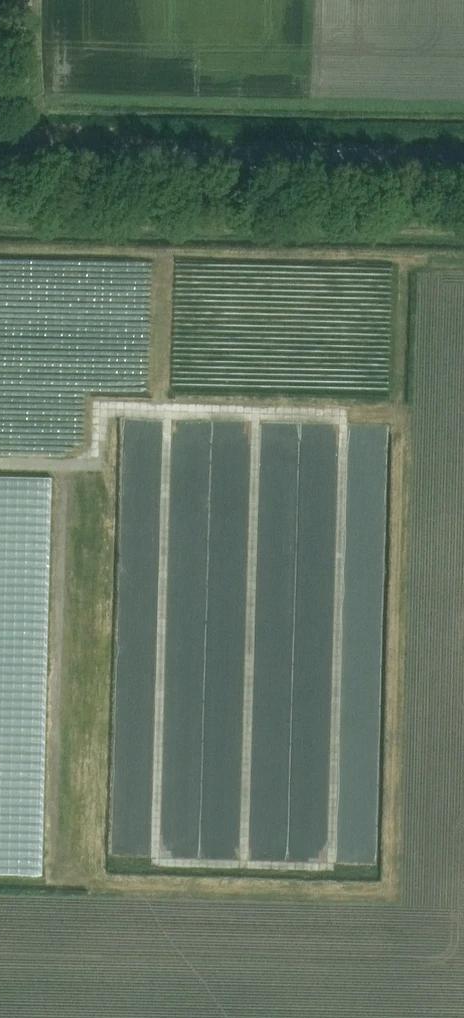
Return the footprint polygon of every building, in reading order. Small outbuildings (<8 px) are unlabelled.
[(107,668),(108,467),(0,466),(0,667),(107,668)]
